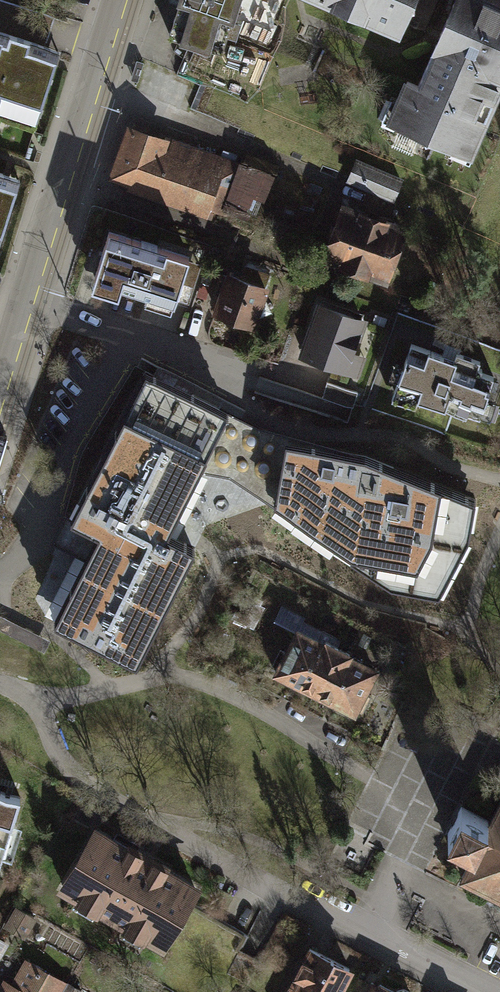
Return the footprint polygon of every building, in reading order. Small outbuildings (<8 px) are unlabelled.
[(170,41),(223,57),(228,41),(237,44),(243,26),(234,23),(241,0),(183,0),(170,41)] [(403,39),(419,0),(305,0),(403,39)] [(478,0),(462,0),(422,93),(406,86),(389,126),(476,163),(499,107),(499,9),(478,0)] [(0,117),(34,128),(58,52),(0,34),(0,119),(0,117)] [(275,170),(130,118),(109,175),(128,181),(127,185),(209,214),(216,194),(261,210),(275,170)] [(403,175),(356,156),(347,178),(394,197),(403,175)] [(0,175),(0,248),(22,182),(0,175)] [(410,228),(343,205),(325,257),(392,280),(410,228)] [(174,295),(187,258),(109,231),(91,284),(118,293),(123,277),(174,295)] [(273,283),(230,268),(215,310),(258,325),(273,283)] [(360,314),(314,295),(294,353),(354,377),(369,334),(358,329),(360,314)] [(455,358),(412,344),(393,397),(414,404),(417,396),(467,413),(468,409),(480,414),(481,412),(490,415),(495,401),(485,398),(493,377),(480,373),(481,369),(476,367),(479,359),(457,352),(455,358)] [(197,472),(228,413),(136,366),(81,453),(65,514),(50,542),(84,559),(53,621),(137,663),(194,547),(167,533),(197,472)] [(331,382),(326,396),(355,406),(360,393),(331,382)] [(228,413),(197,472),(229,477),(394,586),(439,593),(469,534),(475,498),(364,455),(287,442),(228,413)] [(295,625),(272,669),(294,681),(338,702),(354,710),(377,666),(295,625)] [(17,797),(0,792),(0,851),(17,797)] [(462,804),(447,835),(476,849),(461,878),(499,897),(499,812),(496,821),(462,804)] [(89,829),(55,888),(158,946),(192,888),(89,829)] [(10,906),(0,926),(0,927),(22,938),(32,918),(10,906)] [(291,977),(319,991),(337,991),(354,961),(312,938),(291,977)] [(79,990),(21,958),(7,983),(0,979),(0,991),(78,991),(79,990)] [(362,991),(415,991),(373,970),(362,991)]
